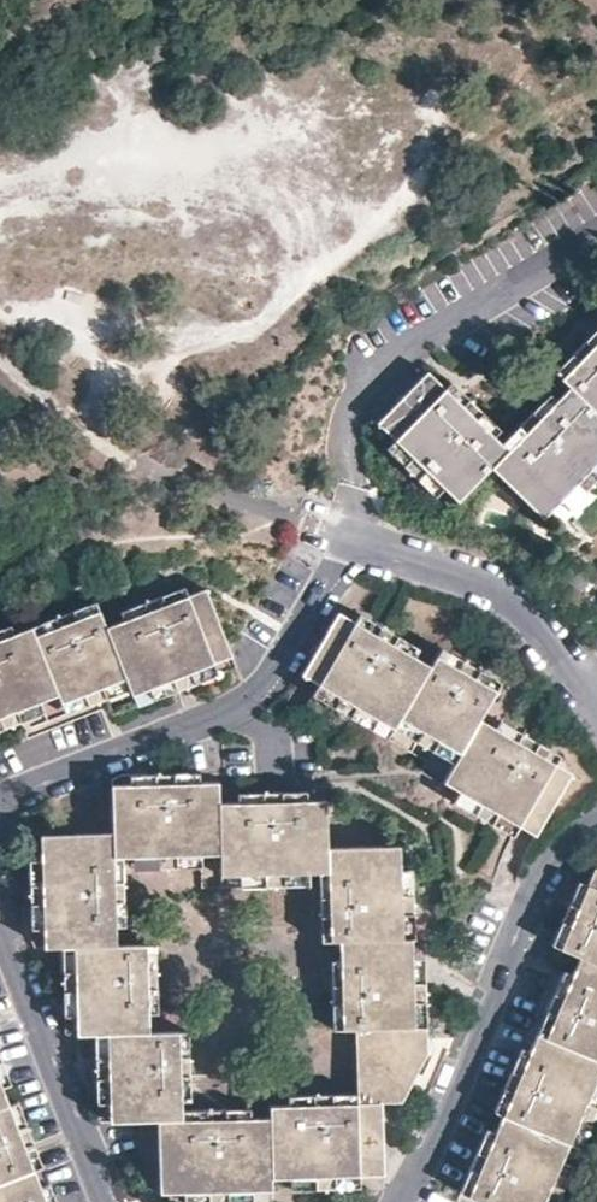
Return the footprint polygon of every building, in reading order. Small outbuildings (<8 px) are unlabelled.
[(596,408),(596,324),(556,371),(570,384),(596,408)] [(406,470),(420,482),(427,474),(446,491),(458,503),(490,466),(510,446),(506,441),(500,435),(505,429),(472,400),(466,407),(447,390),(431,375),(380,430),(395,444),(414,460),(406,470)] [(447,390),(466,407),(472,400),(455,383),(447,390)] [(546,518),(561,502),(577,484),(586,493),(596,481),(596,470),(594,467),(596,463),(596,408),(570,384),(556,399),(550,394),(542,402),(506,441),(510,446),(490,466),(546,518)] [(406,470),(414,460),(395,444),(387,453),(406,470)] [(420,482),(440,499),(446,491),(427,474),(420,482)] [(561,502),(572,510),(586,493),(577,484),(561,502)] [(188,595),(185,586),(162,595),(162,596),(175,629),(183,627),(183,624),(184,621),(185,619),(187,617),(189,616),(191,615),(193,615),(195,614),(188,595)] [(236,667),(206,588),(188,595),(195,614),(218,674),(236,667)] [(175,629),(162,596),(151,600),(154,608),(125,620),(106,627),(99,610),(77,619),(74,610),(54,617),(69,653),(61,656),(59,654),(57,652),(55,651),(52,650),(41,653),(57,694),(60,702),(79,695),(83,706),(94,702),(107,697),(114,715),(177,690),(184,687),(196,683),(218,674),(195,614),(193,615),(191,615),(189,616),(187,617),(185,619),(184,621),(183,624),(183,627),(175,629)] [(154,608),(151,600),(122,611),(125,620),(154,608)] [(99,610),(96,602),(74,610),(77,619),(99,610)] [(318,685),(355,622),(339,612),(302,675),(311,681),(318,685)] [(418,648),(360,614),(355,622),(318,685),(339,697),(333,707),(372,729),(425,761),(419,771),(430,777),(442,784),(480,719),(502,683),(479,670),(442,648),(432,666),(413,656),(418,648)] [(30,627),(41,653),(52,650),(55,651),(57,652),(59,654),(61,656),(69,653),(54,617),(30,627)] [(8,626),(0,629),(0,669),(8,665),(8,660),(18,653),(11,634),(8,626)] [(33,690),(38,702),(45,699),(57,694),(41,653),(30,627),(11,634),(18,653),(33,690)] [(3,728),(21,721),(16,710),(12,698),(33,690),(18,653),(8,660),(8,665),(0,669),(0,730),(3,728)] [(339,697),(318,685),(313,695),(333,707),(339,697)] [(38,702),(33,690),(12,698),(16,710),(38,702)] [(64,713),(83,706),(79,695),(60,702),(64,713)] [(495,728),(480,719),(442,784),(437,792),(448,798),(453,801),(460,790),(495,728)] [(561,756),(523,734),(499,720),(495,728),(460,790),(484,804),(477,815),(491,823),(497,812),(518,824),(536,835),(572,774),(556,764),(561,756)] [(280,831),(279,792),(273,792),(262,793),(238,793),(238,802),(219,802),(219,782),(200,782),(200,773),(146,775),(148,814),(138,815),(136,810),(132,807),(128,806),(123,806),(125,859),(130,859),(153,858),(154,871),(200,869),(201,890),(315,887),(315,872),(308,872),(308,821),(302,820),(297,823),(293,826),(291,831),(280,831)] [(148,814),(146,775),(132,775),(130,775),(122,775),(122,785),(123,806),(128,806),(132,807),(136,810),(138,815),(148,814)] [(121,859),(125,859),(123,806),(122,785),(102,785),(104,833),(104,837),(105,859),(121,859)] [(484,804),(460,790),(453,801),(475,814),(477,815),(484,804)] [(307,791),(280,792),(279,792),(280,831),(291,831),(293,826),(297,823),(302,820),(308,821),(307,800),(307,791)] [(327,848),(327,821),(326,800),(307,800),(308,821),(308,872),(315,872),(322,872),(327,872),(327,848)] [(518,824),(497,812),(491,823),(511,836),(518,824)] [(127,905),(125,859),(121,859),(105,859),(104,837),(104,833),(59,835),(40,835),(41,860),(42,884),(30,885),(30,891),(31,907),(43,907),(44,929),(44,934),(101,931),(101,927),(100,924),(100,921),(98,918),(97,917),(95,915),(94,915),(91,915),(91,907),(127,905)] [(400,897),(400,870),(400,846),(327,848),(327,872),(322,872),(322,916),(360,916),(360,926),(353,929),(352,930),(350,931),(349,932),(348,934),(348,941),(401,940),(401,914),(414,914),(414,906),(414,897),(400,897)] [(132,871),(154,871),(153,858),(130,859),(131,870),(132,871)] [(42,884),(41,860),(29,860),(30,885),(42,884)] [(595,867),(587,885),(596,889),(596,868),(595,867)] [(414,897),(412,869),(400,870),(400,897),(414,897)] [(579,881),(573,895),(570,902),(596,914),(596,889),(587,885),(579,881)] [(570,902),(562,922),(570,926),(560,948),(580,956),(572,974),(563,995),(556,992),(548,1009),(583,1024),(579,1033),(577,1032),(575,1032),(573,1033),(572,1034),(567,1043),(539,1031),(529,1053),(547,1060),(546,1073),(550,1077),(546,1086),(521,1074),(512,1070),(504,1089),(513,1093),(503,1115),(494,1111),(487,1129),(496,1132),(486,1155),(477,1151),(469,1170),(478,1173),(469,1196),(483,1201),(557,1201),(562,1190),(552,1185),(562,1163),(568,1151),(577,1129),(586,1133),(596,1108),(596,1107),(587,1102),(596,1080),(596,1078),(596,914),(570,902)] [(127,905),(91,907),(91,915),(94,915),(95,915),(97,917),(98,918),(100,921),(100,924),(101,927),(101,931),(128,929),(127,905)] [(32,929),(44,929),(43,907),(31,907),(32,929)] [(414,940),(414,914),(401,914),(401,940),(412,940),(414,940)] [(339,941),(348,941),(348,934),(349,932),(350,931),(352,930),(353,929),(360,926),(360,916),(322,916),(322,940),(339,941)] [(570,926),(562,922),(552,944),(560,948),(570,926)] [(101,931),(44,934),(45,956),(62,955),(75,955),(129,952),(128,929),(101,931)] [(339,959),(371,959),(412,958),(412,940),(401,940),(348,941),(339,941),(339,959)] [(166,952),(166,951),(165,951),(165,950),(136,952),(137,960),(135,963),(133,966),(130,968),(127,968),(128,976),(168,973),(166,952)] [(96,1080),(110,1079),(111,1102),(170,1100),(170,1092),(169,1089),(167,1086),(165,1084),(162,1083),(162,1075),(202,1075),(201,1057),(192,1056),(191,1056),(191,1055),(191,1032),(161,1033),(160,1014),(160,1003),(170,1003),(168,973),(128,976),(127,968),(130,968),(133,966),(135,963),(137,960),(136,952),(129,952),(75,955),(76,980),(63,980),(63,992),(65,1033),(67,1035),(94,1034),(96,1068),(96,1080)] [(76,980),(75,955),(62,955),(63,966),(63,972),(63,980),(76,980)] [(370,984),(332,984),(333,1034),(355,1034),(357,1103),(381,1102),(382,1110),(402,1110),(402,1102),(402,1080),(415,1076),(427,1052),(427,1040),(425,977),(425,958),(414,958),(412,958),(371,959),(370,984)] [(332,959),(332,984),(370,984),(371,959),(339,959),(332,959)] [(563,995),(572,974),(564,971),(556,992),(563,995)] [(170,1014),(170,1003),(160,1003),(160,1014),(170,1014)] [(583,1024),(548,1009),(547,1012),(545,1017),(539,1031),(567,1043),(572,1034),(573,1033),(575,1032),(577,1032),(579,1033),(583,1024)] [(200,1032),(191,1032),(191,1055),(191,1056),(192,1056),(201,1057),(200,1032)] [(547,1060),(529,1053),(525,1064),(521,1074),(546,1086),(550,1077),(546,1073),(547,1060)] [(11,1084),(2,1061),(0,1062),(0,1079),(3,1087),(11,1084)] [(202,1097),(202,1075),(162,1075),(162,1083),(165,1084),(167,1086),(169,1089),(170,1092),(170,1100),(185,1099),(201,1099),(202,1098),(202,1097)] [(41,1187),(50,1184),(43,1166),(34,1169),(25,1145),(33,1142),(27,1124),(18,1128),(10,1105),(18,1101),(11,1084),(3,1087),(0,1079),(0,1201),(47,1201),(41,1187)] [(110,1079),(96,1080),(97,1103),(111,1102),(110,1079)] [(596,1107),(596,1080),(587,1102),(596,1107)] [(513,1093),(504,1089),(494,1111),(503,1115),(513,1093)] [(170,1100),(111,1102),(111,1121),(139,1121),(157,1121),(178,1123),(186,1123),(185,1099),(170,1100)] [(18,1128),(27,1124),(18,1101),(10,1105),(18,1128)] [(357,1103),(358,1107),(360,1175),(385,1174),(382,1110),(381,1102),(357,1103)] [(270,1129),(272,1178),(291,1177),(313,1176),(314,1189),(326,1188),(337,1188),(337,1176),(360,1175),(358,1107),(312,1108),(312,1117),(287,1118),(269,1118),(270,1129)] [(287,1109),(287,1118),(312,1117),(312,1108),(287,1109)] [(223,1121),(186,1123),(178,1123),(157,1121),(159,1192),(160,1193),(185,1192),(209,1191),(209,1201),(229,1201),(229,1190),(253,1189),(250,1150),(245,1150),(242,1151),(239,1153),(237,1154),(236,1156),(236,1158),(235,1160),(225,1160),(223,1121)] [(249,1121),(223,1121),(225,1160),(235,1160),(236,1158),(236,1156),(237,1154),(239,1153),(242,1151),(245,1150),(250,1150),(250,1130),(249,1121)] [(272,1178),(270,1129),(250,1130),(250,1150),(253,1189),(272,1189),(272,1178)] [(496,1132),(487,1129),(477,1151),(486,1155),(496,1132)] [(586,1133),(577,1129),(568,1151),(578,1154),(586,1133)] [(34,1169),(43,1166),(37,1152),(36,1149),(33,1142),(25,1145),(34,1169)] [(571,1168),(562,1163),(552,1185),(562,1190),(571,1168)] [(478,1173),(469,1170),(460,1192),(469,1196),(478,1173)] [(360,1175),(337,1176),(337,1188),(360,1187),(360,1175)] [(313,1176),(291,1177),(291,1189),(314,1189),(313,1176)] [(55,1198),(50,1184),(41,1187),(47,1201),(57,1201),(55,1198)] [(229,1201),(245,1201),(253,1201),(253,1189),(229,1190),(229,1201)] [(185,1192),(185,1201),(209,1201),(209,1191),(185,1192)]
